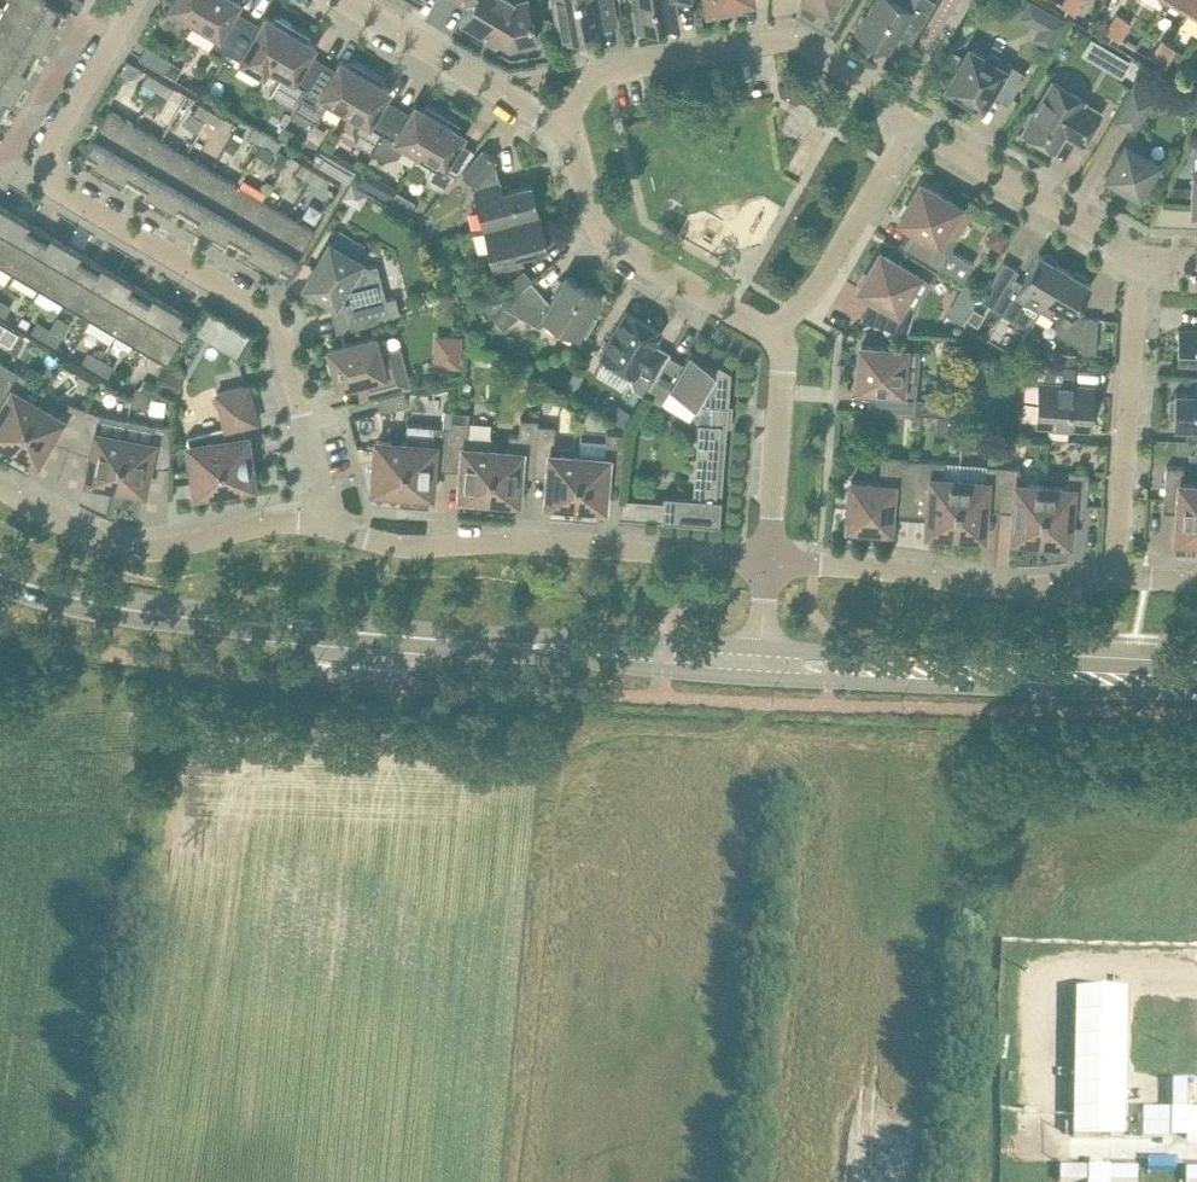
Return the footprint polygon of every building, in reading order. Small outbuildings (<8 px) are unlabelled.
[(51,0),(8,0),(4,8),(49,34),(63,9),(66,11),(67,9),(51,0)] [(169,6),(194,21),(207,0),(172,0),(169,6)] [(194,21),(218,35),(213,44),(227,52),(244,23),(232,16),(241,0),(207,0),(194,21)] [(472,4),(462,21),(485,34),(487,31),(510,45),(537,38),(527,0),(518,0),(516,0),(515,0),(465,0),(472,4)] [(560,41),(586,36),(584,28),(617,22),(613,0),(553,0),(560,41)] [(637,27),(677,20),(674,2),(688,0),(633,0),(637,27)] [(709,14),(742,8),(741,1),(747,0),(706,0),(709,14)] [(831,17),(841,0),(802,0),(831,17)] [(868,11),(856,31),(889,51),(899,34),(911,42),(936,0),(912,0),(909,7),(897,0),(874,0),(868,11)] [(1050,47),(1066,19),(1033,0),(1028,0),(1019,17),(1037,27),(1033,37),(1050,47)] [(1068,9),(1073,0),(1064,0),(1061,5),(1068,9)] [(1068,9),(1075,13),(1082,0),(1073,0),(1068,9)] [(1186,13),(1194,0),(1165,0),(1186,13)] [(1186,13),(1196,19),(1196,0),(1194,0),(1186,13)] [(4,8),(0,14),(0,40),(34,60),(49,34),(4,8)] [(1106,31),(1113,35),(1124,16),(1117,12),(1106,31)] [(256,30),(244,23),(227,52),(264,74),(269,65),(294,24),(277,14),(273,19),(265,14),(256,30)] [(1131,20),(1124,16),(1113,35),(1120,39),(1131,20)] [(271,95),(294,109),(301,96),(319,67),(306,60),(316,44),(307,39),(311,34),(294,24),(269,65),(283,74),(271,95)] [(1132,30),(1126,40),(1135,45),(1141,35),(1132,30)] [(1151,58),(1158,61),(1169,43),(1162,39),(1151,58)] [(0,40),(0,74),(19,85),(34,60),(0,40)] [(1187,54),(1169,43),(1158,61),(1176,72),(1187,54)] [(146,45),(139,58),(164,73),(172,60),(146,45)] [(1008,103),(1021,83),(1026,73),(991,52),(987,58),(970,48),(948,86),(982,106),(990,93),(1008,103)] [(1117,52),(1107,68),(1121,76),(1131,60),(1117,52)] [(319,67),(301,96),(294,109),(313,120),(325,98),(344,109),(369,68),(352,58),(349,63),(340,58),(331,74),(319,67)] [(386,77),(369,68),(344,109),(358,118),(353,127),(356,140),(371,149),(393,111),(381,104),(391,88),(383,83),(386,77)] [(161,79),(148,72),(143,81),(155,89),(161,79)] [(0,74),(0,109),(3,111),(19,85),(0,74)] [(174,87),(161,79),(155,89),(168,96),(174,87)] [(1084,99),(1052,80),(1023,130),(1055,149),(1064,133),(1082,144),(1101,111),(1083,101),(1084,99)] [(1134,128),(1150,101),(1134,92),(1118,119),(1134,128)] [(212,109),(200,102),(194,111),(207,119),(212,109)] [(406,118),(393,111),(371,149),(385,157),(398,153),(404,144),(419,153),(444,112),(427,102),(424,107),(415,102),(406,118)] [(84,154),(109,168),(135,124),(109,108),(81,156),(82,156),(84,154)] [(225,117),(212,109),(207,119),(219,126),(225,117)] [(285,110),(279,120),(284,123),(291,113),(285,110)] [(444,112),(419,153),(434,162),(427,171),(430,183),(440,186),(443,188),(470,156),(456,148),(466,132),(457,127),(460,122),(444,112)] [(161,139),(135,124),(109,168),(134,184),(161,139)] [(267,133),(255,126),(249,135),(262,143),(267,133)] [(280,141),(267,133),(262,143),(274,150),(280,141)] [(1127,143),(1125,142),(1106,175),(1139,194),(1158,162),(1140,151),(1145,144),(1131,136),(1127,143)] [(186,154),(161,139),(134,184),(160,199),(186,154)] [(262,143),(256,152),(269,160),(274,150),(262,143)] [(473,189),(483,229),(540,214),(531,182),(503,190),(501,181),(500,182),(496,167),(492,164),(496,158),(483,148),(462,173),(479,187),(473,189)] [(350,178),(355,166),(319,150),(314,162),(350,178)] [(212,169),(186,154),(160,199),(185,214),(212,169)] [(315,169),(302,162),(297,172),(309,179),(315,169)] [(238,184),(212,169),(185,214),(211,229),(238,184)] [(328,177),(315,169),(309,179),(322,186),(328,177)] [(357,173),(345,198),(363,206),(375,181),(357,173)] [(921,182),(900,219),(918,230),(907,249),(939,267),(956,240),(943,232),(959,205),(921,182)] [(263,199),(238,184),(211,229),(237,244),(263,199)] [(289,214),(263,199),(237,244),(262,259),(289,214)] [(13,213),(0,205),(0,236),(13,213)] [(13,213),(0,236),(0,266),(13,273),(39,228),(13,213)] [(315,229),(289,214),(262,259),(287,274),(286,276),(287,277),(315,229)] [(548,246),(540,214),(483,229),(494,269),(523,262),(521,253),(548,246)] [(65,243),(39,228),(13,273),(38,288),(65,243)] [(330,242),(317,263),(305,284),(335,302),(337,300),(345,304),(341,310),(346,329),(382,320),(400,312),(395,296),(386,298),(377,264),(368,266),(359,261),(360,260),(330,242)] [(90,258),(65,243),(38,288),(64,303),(90,258)] [(952,249),(944,267),(966,277),(974,260),(952,249)] [(881,251),(859,288),(878,299),(870,321),(907,334),(915,308),(903,301),(919,273),(881,251)] [(986,290),(1013,306),(1027,299),(1041,307),(1064,267),(1039,253),(1022,281),(1014,277),(1018,269),(1004,261),(986,290)] [(116,274),(90,258),(64,303),(90,318),(116,274)] [(1091,283),(1064,267),(1041,307),(1056,316),(1056,331),(1090,352),(1095,352),(1098,318),(1081,316),(1074,312),(1091,283)] [(142,289),(116,274),(90,318),(115,334),(142,289)] [(550,301),(531,280),(509,299),(502,305),(540,327),(544,315),(578,335),(580,332),(585,335),(597,316),(591,313),(602,295),(565,274),(550,301)] [(509,299),(499,286),(480,302),(491,314),(502,305),(509,299)] [(167,304),(142,289),(115,334),(141,349),(167,304)] [(0,299),(0,312),(5,315),(11,305),(0,299)] [(192,318),(167,304),(141,349),(167,364),(195,316),(194,316),(192,318)] [(627,310),(615,331),(600,355),(629,372),(633,386),(645,393),(669,352),(654,343),(661,330),(627,310)] [(216,341),(239,354),(251,334),(229,320),(216,341)] [(37,321),(31,330),(44,338),(49,328),(37,321)] [(62,336),(49,328),(44,338),(57,345),(62,336)] [(1179,328),(1177,362),(1196,363),(1196,329),(1179,328)] [(435,334),(432,366),(460,368),(463,336),(435,334)] [(374,337),(353,342),(330,348),(339,384),(363,377),(367,394),(406,384),(399,357),(390,359),(388,352),(379,355),(374,337)] [(905,348),(861,345),(858,387),(879,389),(879,411),(915,414),(917,381),(902,380),(905,348)] [(671,353),(669,352),(645,393),(661,403),(671,387),(700,404),(712,405),(712,414),(732,415),(732,405),(728,404),(731,371),(691,348),(682,363),(669,355),(671,353)] [(88,351),(82,360),(95,368),(101,358),(88,351)] [(113,366),(101,358),(95,368),(108,375),(113,366)] [(1075,366),(1022,361),(1020,381),(1040,382),(1036,423),(1090,427),(1093,385),(1074,383),(1075,366)] [(7,364),(0,376),(0,398),(5,401),(0,409),(0,438),(12,445),(37,403),(14,389),(23,374),(7,364)] [(247,385),(224,391),(216,392),(225,427),(186,437),(186,438),(188,438),(196,490),(194,491),(194,492),(255,483),(255,482),(253,482),(246,435),(244,436),(242,424),(257,420),(247,385)] [(136,387),(130,397),(143,405),(149,395),(136,387)] [(408,404),(404,389),(376,397),(380,411),(408,404)] [(1175,390),(1174,428),(1196,429),(1196,391),(1175,390)] [(37,403),(12,445),(38,459),(55,430),(73,437),(86,407),(70,401),(61,417),(37,403)] [(86,407),(73,437),(93,445),(87,477),(115,484),(128,418),(86,407)] [(732,415),(712,414),(711,423),(698,422),(693,496),(663,494),(663,500),(619,496),(618,516),(719,524),(727,425),(731,426),(732,415)] [(508,450),(492,448),(489,497),(519,499),(519,497),(518,497),(520,465),(534,466),(538,419),(520,417),(519,434),(509,434),(508,450)] [(128,418),(115,484),(145,490),(150,456),(170,457),(171,424),(128,418)] [(451,419),(450,426),(448,459),(462,460),(460,493),(489,497),(492,448),(493,436),(467,434),(468,421),(451,419)] [(450,426),(433,425),(407,423),(406,442),(405,442),(402,490),(432,492),(433,491),(431,491),(433,458),(448,459),(450,426)] [(555,425),(538,423),(534,466),(549,467),(546,499),(575,503),(578,455),(553,453),(555,425)] [(605,457),(578,455),(575,503),(604,505),(607,471),(621,472),(624,433),(607,431),(605,457)] [(402,490),(405,442),(377,439),(373,486),(402,490)] [(892,506),(913,508),(917,459),(881,456),(880,483),(851,480),(848,524),(890,528),(892,506)] [(926,530),(955,533),(959,478),(943,477),(944,461),(917,459),(915,492),(929,493),(926,530)] [(985,480),(959,478),(955,533),(983,535),(986,497),(1000,498),(1003,465),(986,464),(985,480)] [(1020,467),(1003,465),(1000,498),(1015,499),(1012,537),(1040,539),(1044,485),(1018,483),(1020,467)] [(1196,538),(1196,484),(1182,483),(1183,467),(1167,465),(1164,498),(1179,499),(1176,537),(1196,538)] [(1089,472),(1069,470),(1068,487),(1044,485),(1040,539),(1069,541),(1071,503),(1086,505),(1089,472)] [(1184,1034),(1196,1116),(1196,1032),(1184,1034)] [(1000,1072),(1048,1181),(1099,1181),(1152,1158),(1103,1046),(1044,1071),(1037,1056),(1000,1072)]
